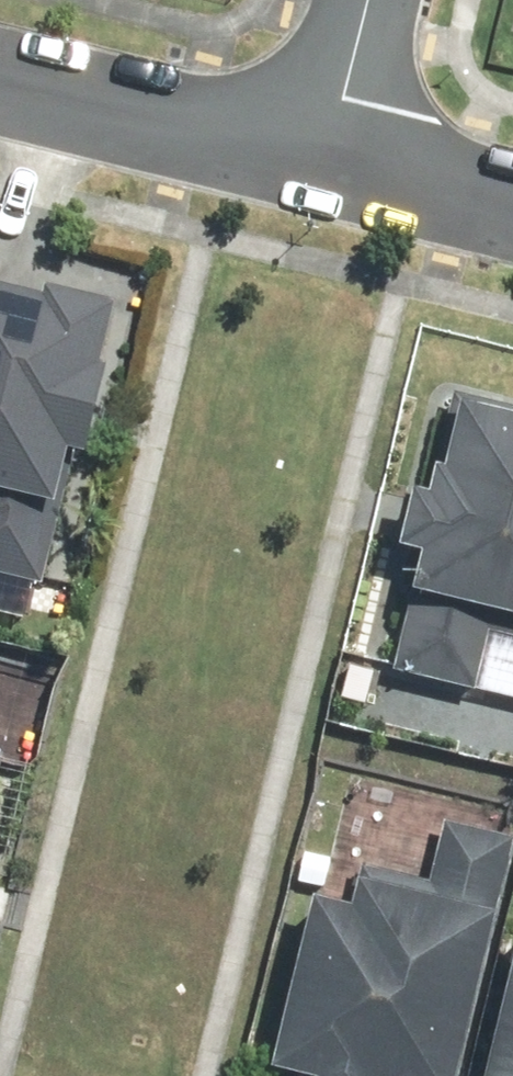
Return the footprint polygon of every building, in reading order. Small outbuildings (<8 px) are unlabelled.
[(0,277),(0,570),(50,582),(82,447),(97,450),(118,361),(109,359),(123,295),(53,279),(50,289),(0,277)] [(460,392),(437,485),(422,482),(408,539),(432,545),(402,669),(479,688),(500,604),(512,607),(512,404),(460,392)] [(512,867),(512,834),(447,819),(434,874),(368,859),(360,895),(322,886),(281,1064),(323,1073),(323,1075),(466,1075),(512,867)] [(495,1075),(512,1075),(512,994),(495,1075)]
